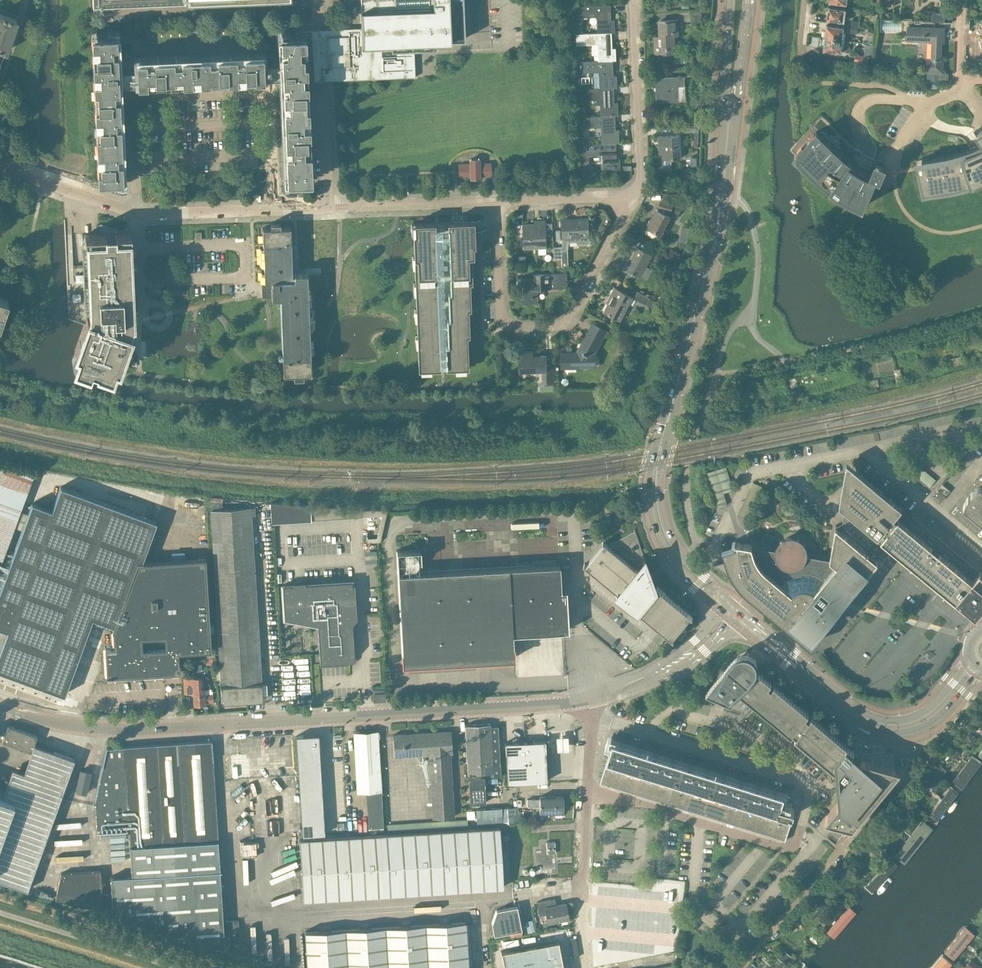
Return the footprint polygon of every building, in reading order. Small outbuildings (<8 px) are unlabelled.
[(360,9),(375,8),(390,7),(405,7),(419,6),(434,6),(449,5),(449,18),(463,17),(463,0),(360,0),(360,9)] [(611,4),(575,5),(576,18),(596,17),(597,32),(612,32),(615,32),(615,19),(611,19),(611,4)] [(450,32),(449,18),(449,5),(434,6),(435,32),(439,32),(450,32)] [(827,18),(844,20),(845,7),(829,5),(828,8),(826,9),(826,12),(828,13),(827,18)] [(420,33),(419,6),(405,7),(406,34),(420,33)] [(435,32),(434,6),(419,6),(420,33),(435,32)] [(391,34),(390,7),(375,8),(376,35),(391,34)] [(406,34),(405,7),(390,7),(391,34),(406,34)] [(376,35),(375,8),(360,9),(361,27),(361,35),(376,35)] [(701,22),(701,11),(701,10),(690,11),(690,22),(701,22)] [(944,13),(931,12),(931,20),(944,21),(944,13)] [(11,35),(16,19),(0,14),(0,31),(11,35)] [(464,39),(463,17),(449,18),(450,32),(439,32),(439,40),(464,39)] [(667,52),(667,57),(675,57),(674,34),(678,34),(678,19),(653,20),(655,53),(667,52)] [(824,30),(823,36),(842,38),(843,31),(853,32),(853,28),(843,26),(843,25),(827,23),(826,29),(824,30)] [(944,27),(907,25),(907,40),(931,41),(930,59),(926,58),(926,71),(934,72),(934,80),(948,79),(948,72),(943,72),(943,59),(941,59),(941,44),(943,44),(944,27)] [(415,63),(414,48),(436,47),(436,43),(435,40),(438,40),(439,40),(439,32),(435,32),(420,33),(406,34),(391,34),(376,35),(361,35),(361,27),(329,28),(326,28),(328,61),(303,62),(303,66),(303,71),(328,70),(328,81),(332,80),(335,80),(335,66),(364,65),(364,79),(415,77),(415,63)] [(328,61),(326,28),(294,30),(294,35),(302,35),(303,62),(328,61)] [(0,31),(0,49),(5,51),(11,35),(0,31)] [(612,47),(612,32),(597,32),(576,33),(577,45),(597,44),(598,60),(613,59),(617,59),(616,47),(612,47)] [(308,180),(304,82),(303,71),(303,66),(303,62),(302,35),(294,35),(281,36),(281,53),(118,60),(117,34),(95,35),(101,180),(110,180),(111,179),(123,179),(119,80),(122,80),(122,82),(126,81),(128,81),(128,80),(137,79),(137,81),(145,81),(192,79),(192,77),(197,77),(200,77),(200,78),(255,76),(264,76),(264,74),(273,74),(274,75),(275,75),(279,75),(279,73),(282,73),(284,120),(283,120),(283,121),(283,126),(285,126),(286,181),(298,181),(300,181),(301,181),(308,180)] [(840,51),(842,38),(823,36),(822,41),(824,43),(823,48),(840,51)] [(872,58),(856,54),(854,60),(871,64),(872,58)] [(614,75),(613,59),(598,60),(577,61),(578,73),(599,72),(600,88),(614,87),(618,87),(617,74),(614,75)] [(335,66),(335,80),(364,79),(364,65),(335,66)] [(328,70),(303,71),(304,82),(308,81),(328,81),(328,70)] [(684,75),(656,76),(657,101),(680,100),(679,85),(685,85),(684,75)] [(615,102),(614,87),(600,88),(579,89),(579,100),(600,99),(600,115),(615,114),(619,114),(618,102),(615,102)] [(616,130),(615,114),(600,115),(580,116),(580,128),(601,127),(602,142),(617,142),(620,142),(620,130),(616,130)] [(794,145),(790,150),(795,154),(796,155),(801,159),(801,160),(806,164),(807,165),(809,168),(812,171),(818,176),(819,177),(825,182),(826,183),(832,187),(833,188),(839,192),(841,193),(847,197),(848,197),(855,201),(858,202),(863,205),(865,200),(868,193),(874,180),(875,178),(874,178),(875,176),(880,178),(885,165),(886,163),(877,159),(876,160),(874,159),(873,159),(870,157),(869,156),(863,153),(859,150),(857,149),(854,146),(849,142),(843,137),(837,131),(831,125),(826,120),(824,118),(822,117),(821,115),(798,141),(794,145)] [(699,124),(679,125),(680,132),(694,131),(693,150),(698,151),(698,131),(699,131),(699,124)] [(681,157),(680,134),(659,135),(660,158),(662,158),(662,166),(670,166),(670,157),(681,157)] [(618,156),(617,142),(602,142),(581,143),(581,155),(602,154),(603,170),(621,169),(621,157),(618,156)] [(916,160),(916,161),(916,164),(917,166),(918,170),(923,194),(924,193),(930,192),(938,191),(946,190),(947,190),(955,188),(956,188),(963,186),(964,186),(972,184),(973,184),(980,181),(981,181),(981,180),(981,143),(978,145),(977,145),(975,146),(970,148),(961,152),(955,153),(951,155),(948,155),(940,157),(932,158),(922,159),(916,160)] [(479,163),(479,158),(470,158),(470,163),(458,164),(459,170),(459,176),(471,176),(471,177),(480,177),(479,175),(491,175),(490,162),(479,163)] [(674,203),(661,199),(659,207),(660,207),(659,210),(657,209),(648,226),(648,227),(645,232),(655,238),(659,232),(661,233),(670,216),(668,214),(670,211),(671,211),(674,203)] [(588,218),(562,220),(564,246),(554,246),(555,267),(564,266),(563,250),(569,249),(569,241),(578,240),(578,241),(579,243),(588,242),(589,241),(588,218)] [(539,223),(524,224),(525,247),(547,246),(546,220),(539,220),(539,223)] [(472,265),(472,243),(473,243),(473,236),(472,221),(437,222),(411,223),(411,235),(413,235),(414,256),(412,256),(413,268),(415,268),(415,282),(413,282),(414,294),(416,294),(416,308),(414,308),(415,320),(417,320),(417,335),(415,335),(416,347),(418,347),(419,368),(420,368),(420,372),(431,372),(431,368),(440,367),(440,366),(445,366),(445,367),(455,367),(455,371),(466,370),(466,366),(467,366),(466,344),(468,344),(467,318),(470,318),(469,292),(471,291),(470,265),(472,265)] [(307,272),(295,272),(294,272),(295,274),(292,274),(290,226),(280,226),(280,222),(270,223),(270,227),(262,227),(265,286),(265,294),(271,294),(271,297),(281,296),(281,310),(284,373),(312,371),(307,272)] [(134,308),(131,240),(130,232),(119,232),(102,233),(98,233),(82,234),(83,265),(73,265),(72,234),(65,235),(69,318),(84,323),(75,351),(78,352),(73,365),(89,371),(91,366),(96,368),(95,369),(111,375),(114,365),(118,366),(130,332),(129,331),(131,327),(132,322),(134,308)] [(652,254),(637,246),(625,268),(640,276),(652,254)] [(674,258),(658,249),(655,255),(670,264),(674,258)] [(535,277),(518,277),(519,286),(524,285),(525,304),(540,303),(540,288),(568,287),(567,272),(535,273),(535,277)] [(633,296),(615,287),(611,296),(612,297),(605,310),(621,319),(633,296)] [(651,297),(638,291),(635,298),(647,304),(651,297)] [(578,352),(562,352),(563,366),(595,366),(595,351),(594,351),(605,329),(593,323),(578,352)] [(533,350),(520,351),(521,371),(543,370),(543,382),(554,382),(553,365),(547,365),(547,354),(533,355),(533,350)] [(866,550),(879,535),(894,516),(902,506),(847,460),(839,503),(845,508),(841,530),(837,526),(836,525),(835,529),(830,558),(806,554),(806,552),(806,551),(806,549),(805,548),(805,546),(804,545),(803,544),(803,542),(802,541),(800,540),(799,539),(798,539),(796,538),(795,538),(794,537),(792,537),(791,537),(789,537),(788,537),(786,538),(785,538),(783,539),(782,540),(781,541),(780,542),(779,543),(778,545),(777,546),(777,547),(777,549),(737,542),(737,544),(726,548),(727,553),(729,559),(713,564),(804,640),(809,644),(818,634),(817,633),(839,607),(878,560),(866,550)] [(726,467),(707,473),(718,508),(728,505),(724,493),(734,490),(726,467)] [(914,475),(930,488),(937,480),(921,467),(914,475)] [(8,471),(0,491),(0,564),(31,480),(8,471)] [(950,490),(943,484),(939,489),(946,495),(950,490)] [(32,502),(0,588),(0,627),(7,630),(0,650),(0,670),(64,694),(92,616),(113,623),(111,630),(112,630),(113,646),(104,646),(106,676),(178,672),(177,651),(210,649),(205,560),(139,564),(155,520),(60,485),(51,509),(32,502)] [(980,485),(978,486),(976,488),(974,489),(972,490),(971,492),(969,493),(968,495),(964,502),(962,506),(981,522),(981,487),(980,485)] [(945,496),(938,490),(934,494),(942,500),(945,496)] [(311,520),(310,505),(270,501),(271,523),(311,521),(311,520)] [(361,516),(361,508),(310,505),(311,520),(361,516)] [(262,700),(255,580),(251,507),(210,510),(221,702),(262,700)] [(906,524),(904,523),(898,517),(897,518),(894,516),(879,535),(881,537),(881,538),(887,543),(906,559),(906,558),(908,559),(907,560),(914,566),(915,565),(916,566),(915,567),(965,608),(967,606),(969,607),(980,606),(981,604),(981,574),(913,516),(906,524)] [(693,615),(680,605),(657,586),(656,587),(649,581),(651,577),(634,529),(633,529),(634,531),(607,545),(603,541),(602,542),(603,543),(586,564),(584,563),(583,564),(630,603),(631,602),(633,603),(633,604),(632,605),(633,606),(633,607),(634,607),(635,607),(636,607),(637,607),(638,608),(638,609),(673,639),(674,638),(673,637),(679,628),(691,615),(692,616),(693,615)] [(560,594),(558,564),(421,572),(419,550),(396,551),(402,665),(513,658),(511,629),(561,626),(561,631),(567,630),(565,589),(564,589),(564,594),(560,594)] [(352,623),(356,618),(354,583),(351,583),(351,581),(305,583),(305,581),(293,582),(293,584),(282,585),(284,618),(317,625),(320,663),(350,662),(354,657),(352,623)] [(812,715),(809,718),(806,716),(809,712),(774,684),(772,687),(769,684),(771,682),(757,669),(757,668),(757,666),(757,665),(757,664),(757,662),(757,661),(756,659),(755,658),(755,657),(754,656),(753,655),(751,654),(750,653),(749,653),(747,652),(746,652),(745,652),(743,652),(742,652),(740,652),(739,653),(738,654),(737,654),(735,655),(734,656),(728,664),(706,690),(711,692),(732,701),(740,690),(792,733),(794,731),(797,733),(795,736),(837,770),(839,797),(839,800),(825,817),(835,820),(852,825),(853,825),(859,817),(860,817),(860,816),(866,809),(867,808),(873,800),(874,800),(880,792),(880,791),(887,784),(887,783),(900,768),(862,756),(859,760),(857,758),(858,758),(858,757),(858,756),(857,755),(856,754),(855,754),(854,754),(854,755),(853,755),(851,753),(854,750),(812,715)] [(199,677),(191,678),(183,678),(183,693),(192,692),(193,704),(204,703),(204,702),(212,701),(211,693),(204,693),(203,688),(199,688),(199,677)] [(383,693),(383,688),(373,689),(373,693),(372,693),(372,700),(384,699),(384,693),(383,693)] [(501,776),(498,726),(490,726),(489,724),(465,725),(468,774),(469,774),(469,778),(468,778),(470,804),(485,803),(484,777),(480,777),(480,773),(484,773),(484,764),(492,764),(493,777),(501,776)] [(27,889),(74,759),(33,744),(36,735),(7,725),(1,740),(31,751),(13,801),(0,796),(0,880),(27,889)] [(383,827),(378,740),(377,730),(352,732),(356,792),(365,792),(368,828),(383,827)] [(452,752),(450,732),(450,731),(392,735),(394,756),(429,754),(433,818),(454,817),(449,753),(452,752)] [(568,732),(556,733),(557,747),(569,746),(568,732)] [(296,735),(297,751),(298,763),(320,762),(319,750),(319,746),(318,734),(306,734),(306,735),(296,735)] [(219,869),(212,756),(211,740),(170,743),(156,744),(123,746),(123,747),(106,748),(95,803),(97,828),(128,826),(129,846),(131,875),(110,876),(112,918),(126,917),(126,922),(140,922),(140,926),(154,926),(154,930),(168,930),(168,935),(182,934),(182,939),(196,938),(196,943),(210,942),(210,947),(224,946),(219,870),(220,870),(220,869),(219,869)] [(525,741),(505,742),(507,782),(527,781),(547,780),(545,740),(525,741)] [(618,788),(631,746),(614,741),(613,741),(600,783),(618,788)] [(635,794),(648,752),(631,746),(618,788),(635,794)] [(651,799),(664,757),(648,752),(635,794),(651,799)] [(953,782),(960,787),(980,761),(973,756),(953,782)] [(668,804),(681,762),(664,757),(651,799),(668,804)] [(320,762),(298,763),(298,775),(321,773),(320,762)] [(686,809),(699,767),(681,762),(668,804),(686,809)] [(702,815),(715,773),(699,767),(686,809),(702,815)] [(90,772),(80,770),(76,791),(85,793),(90,772)] [(321,773),(298,775),(299,787),(321,785),(321,773)] [(718,820),(731,778),(715,773),(702,815),(718,820)] [(934,775),(928,782),(935,787),(940,780),(934,775)] [(735,825),(748,783),(731,778),(718,820),(735,825)] [(752,830),(765,788),(748,783),(735,825),(752,830)] [(321,785),(299,787),(300,799),(322,797),(321,785)] [(951,786),(928,814),(936,820),(958,792),(951,786)] [(773,837),(786,795),(784,794),(783,794),(765,788),(752,830),(773,837)] [(791,822),(795,810),(790,808),(792,804),(790,804),(788,803),(790,796),(786,795),(773,837),(785,840),(791,822)] [(322,797),(300,799),(301,811),(323,809),(322,797)] [(538,799),(526,799),(526,806),(538,806),(538,812),(562,812),(562,797),(538,797),(538,799)] [(84,803),(76,801),(56,898),(104,908),(100,871),(74,873),(85,821),(84,803)] [(476,809),(477,824),(518,822),(517,806),(501,807),(476,809)] [(323,809),(301,811),(301,823),(324,821),(323,809)] [(467,818),(387,823),(388,830),(468,825),(467,818)] [(324,821),(301,823),(302,835),(325,834),(325,833),(324,830),(324,821)] [(920,821),(895,853),(903,859),(928,827),(920,821)] [(503,887),(499,827),(299,839),(303,899),(329,897),(423,892),(436,891),(489,888),(503,887)] [(555,839),(546,839),(548,852),(557,852),(555,839)] [(891,860),(867,887),(873,892),(897,866),(891,860)] [(515,881),(516,891),(544,887),(543,880),(515,881)] [(643,951),(644,904),(636,904),(636,893),(606,893),(605,961),(634,962),(634,951),(643,951)] [(550,900),(536,902),(538,909),(544,908),(547,922),(568,918),(565,904),(551,906),(550,900)] [(516,906),(513,907),(496,910),(491,923),(493,935),(521,930),(516,906)] [(849,908),(828,932),(834,937),(855,913),(849,908)] [(465,921),(451,922),(438,923),(411,924),(398,925),(371,927),(358,927),(318,930),(304,930),(306,967),(467,967),(465,921)] [(658,925),(658,949),(678,950),(679,926),(658,925)] [(967,926),(946,951),(955,958),(975,934),(967,926)] [(499,950),(502,967),(531,967),(527,944),(499,950)] [(933,967),(949,967),(953,963),(943,955),(933,967)] [(981,967),(971,960),(967,966),(969,967),(980,967),(981,967)]
